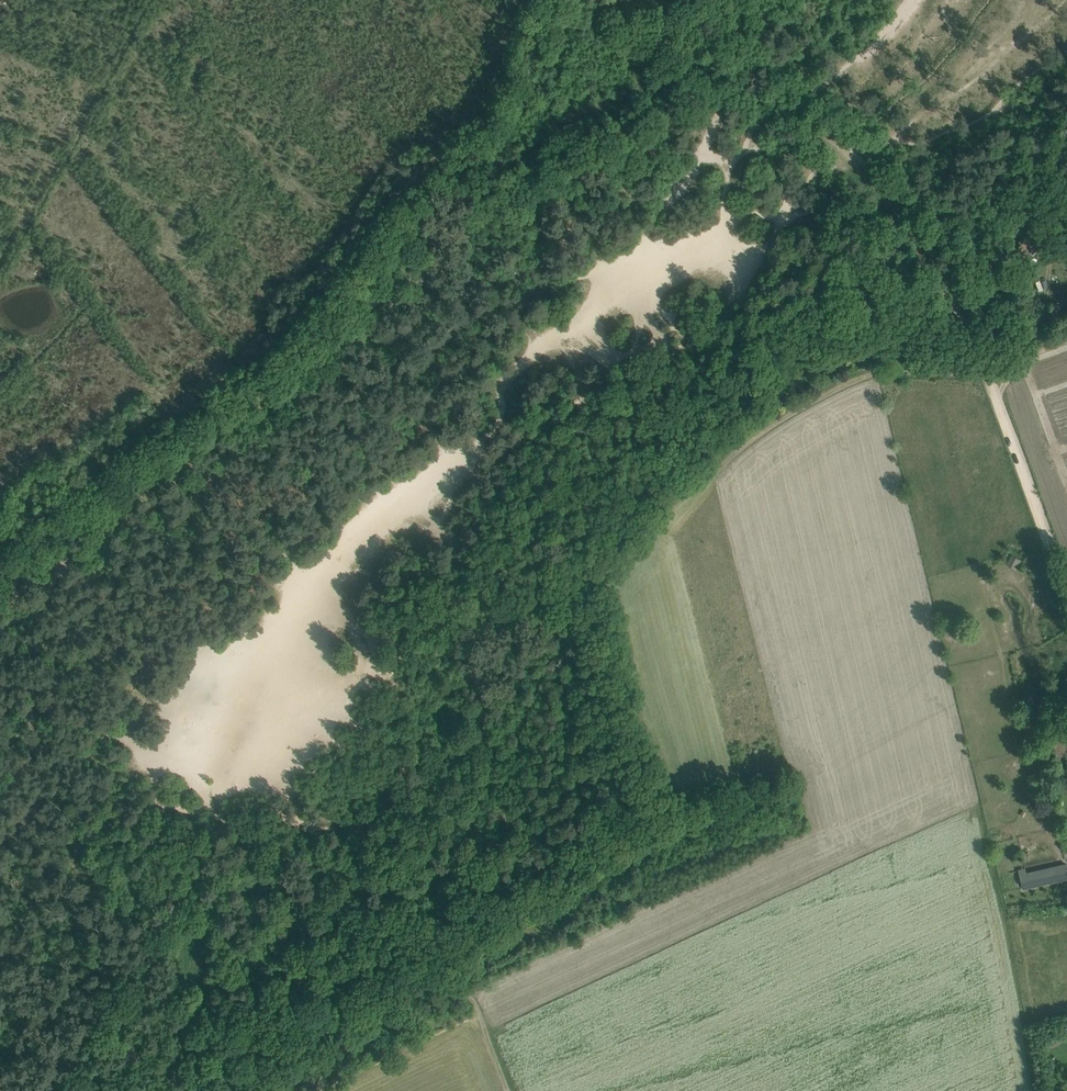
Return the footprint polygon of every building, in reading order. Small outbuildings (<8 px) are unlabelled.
[(1033,218),(1028,211),(1018,218),(1024,226),(1033,218)] [(1019,243),(1021,245),(1017,249),(1025,259),(1036,250),(1034,246),(1039,242),(1038,240),(1041,238),(1034,229),(1039,225),(1034,219),(1028,223),(1029,224),(1026,227),(1028,229),(1026,231),(1024,229),(1018,234),(1023,241),(1019,243)] [(876,323),(874,306),(865,307),(865,324),(876,323)] [(792,359),(796,367),(804,364),(800,355),(792,359)] [(1019,874),(1023,889),(1066,878),(1066,867),(1066,863),(1026,873),(1019,874)]
